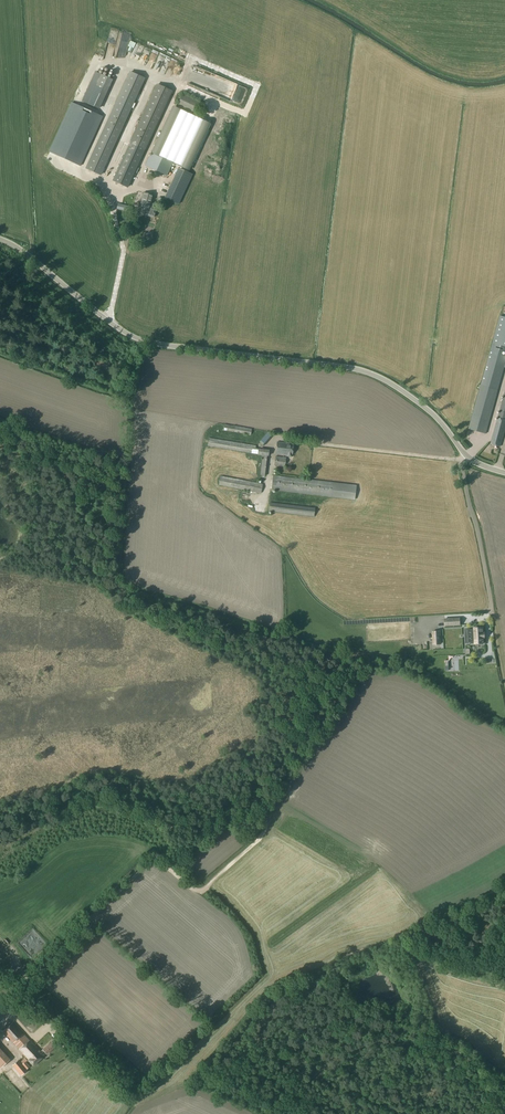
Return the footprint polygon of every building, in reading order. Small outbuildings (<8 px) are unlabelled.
[(173,67),(175,61),(170,59),(170,58),(164,55),(163,58),(169,60),(167,65),(173,67)] [(190,76),(189,79),(214,90),(215,88),(220,78),(212,75),(209,75),(209,74),(205,72),(204,68),(201,74),(190,76)] [(130,71),(107,123),(86,168),(100,175),(144,78),(130,71)] [(111,79),(101,74),(88,104),(98,108),(111,79)] [(127,187),(171,91),(157,84),(113,181),(127,187)] [(202,102),(183,93),(177,106),(196,115),(202,102)] [(72,103),(50,152),(78,165),(80,166),(103,117),(86,109),(72,103)] [(149,157),(145,166),(167,176),(195,116),(183,111),(178,122),(168,118),(150,158),(149,157)] [(166,198),(168,199),(179,204),(187,186),(174,180),(174,182),(172,184),(170,190),(167,195),(166,198)] [(151,206),(154,195),(143,192),(140,204),(141,204),(139,214),(147,216),(153,217),(155,210),(152,209),(153,206),(151,206)] [(145,221),(144,231),(152,232),(153,222),(145,221)] [(491,351),(481,386),(498,391),(504,366),(504,355),(491,351)] [(469,428),(486,433),(498,391),(481,386),(469,428)] [(490,444),(501,447),(504,431),(504,391),(490,444)] [(223,430),(251,435),(252,429),(224,424),(223,430)] [(273,436),(268,432),(259,442),(264,446),(273,436)] [(258,454),(257,455),(263,455),(260,475),(266,475),(268,456),(269,456),(269,450),(258,449),(256,448),(256,446),(209,438),(208,446),(258,454)] [(292,455),(293,444),(277,442),(276,454),(287,455),(287,456),(292,457),(292,455)] [(285,467),(286,458),(275,456),(274,465),(285,467)] [(273,475),(271,490),(355,500),(356,485),(273,475)] [(219,485),(261,493),(263,484),(220,476),(219,485)] [(270,502),(269,511),(314,517),(315,508),(270,502)] [(474,629),(469,629),(469,642),(475,642),(475,643),(477,643),(477,645),(481,644),(481,643),(483,643),(483,638),(485,638),(484,632),(483,632),(482,627),(474,628),(474,629)] [(13,1022),(3,1031),(20,1049),(19,1050),(28,1060),(29,1060),(28,1060),(33,1066),(44,1056),(42,1053),(44,1051),(47,1054),(56,1047),(52,1042),(40,1051),(40,1050),(30,1039),(29,1040),(24,1033),(24,1034),(13,1022)] [(60,1034),(56,1038),(53,1040),(60,1049),(67,1044),(65,1041),(66,1041),(60,1034)] [(0,1051),(0,1067),(8,1060),(0,1051)] [(21,1076),(28,1070),(19,1060),(12,1065),(21,1076)]
